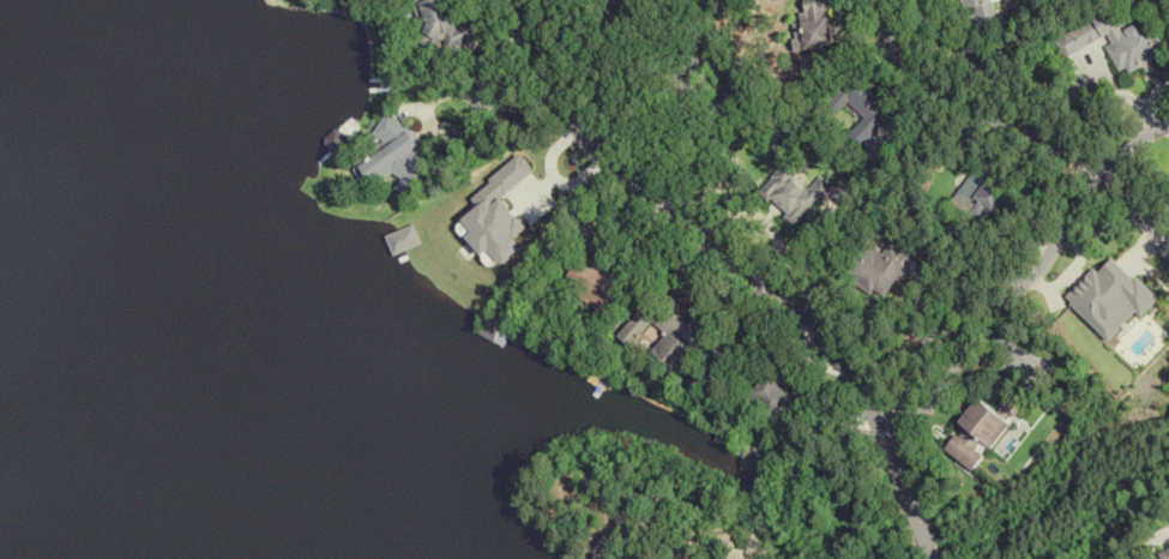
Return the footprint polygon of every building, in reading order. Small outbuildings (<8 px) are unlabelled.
[(480,38),(475,20),(455,25),(449,0),(412,0),(424,48),(446,42),(447,47),(480,38)] [(617,17),(636,1),(635,0),(603,0),(617,17)] [(799,49),(833,38),(822,0),(821,0),(796,8),(800,20),(791,23),(799,49)] [(972,34),(1004,26),(998,0),(963,0),(972,34)] [(1062,57),(1101,38),(1120,75),(1165,53),(1147,17),(1123,29),(1112,8),(1053,38),(1062,57)] [(886,118),(878,111),(888,100),(855,71),(824,107),(850,129),(845,135),(860,148),(886,118)] [(382,138),(357,172),(377,187),(390,170),(413,186),(432,160),(416,149),(424,139),(389,113),(374,133),(382,138)] [(760,186),(790,222),(827,192),(838,205),(847,197),(825,172),(805,189),(785,165),(760,186)] [(972,211),(999,218),(1009,183),(981,176),(972,211)] [(564,275),(612,312),(629,289),(597,263),(610,245),(596,234),(564,275)] [(896,276),(918,288),(935,254),(909,241),(904,251),(887,242),(881,254),(855,240),(837,274),(885,298),(896,276)] [(650,352),(674,372),(712,328),(670,292),(662,302),(653,294),(617,336),(630,348),(651,323),(665,335),(650,352)] [(479,331),(494,343),(504,331),(490,319),(479,331)] [(794,396),(773,373),(749,395),(770,418),(794,396)] [(1021,406),(1007,397),(996,411),(977,398),(959,424),(962,426),(944,451),(973,471),(984,454),(978,451),(983,443),(992,448),(1021,406)] [(739,470),(759,472),(761,457),(741,455),(739,470)] [(1161,558),(1168,558),(1168,547),(1158,551),(1161,558)]
